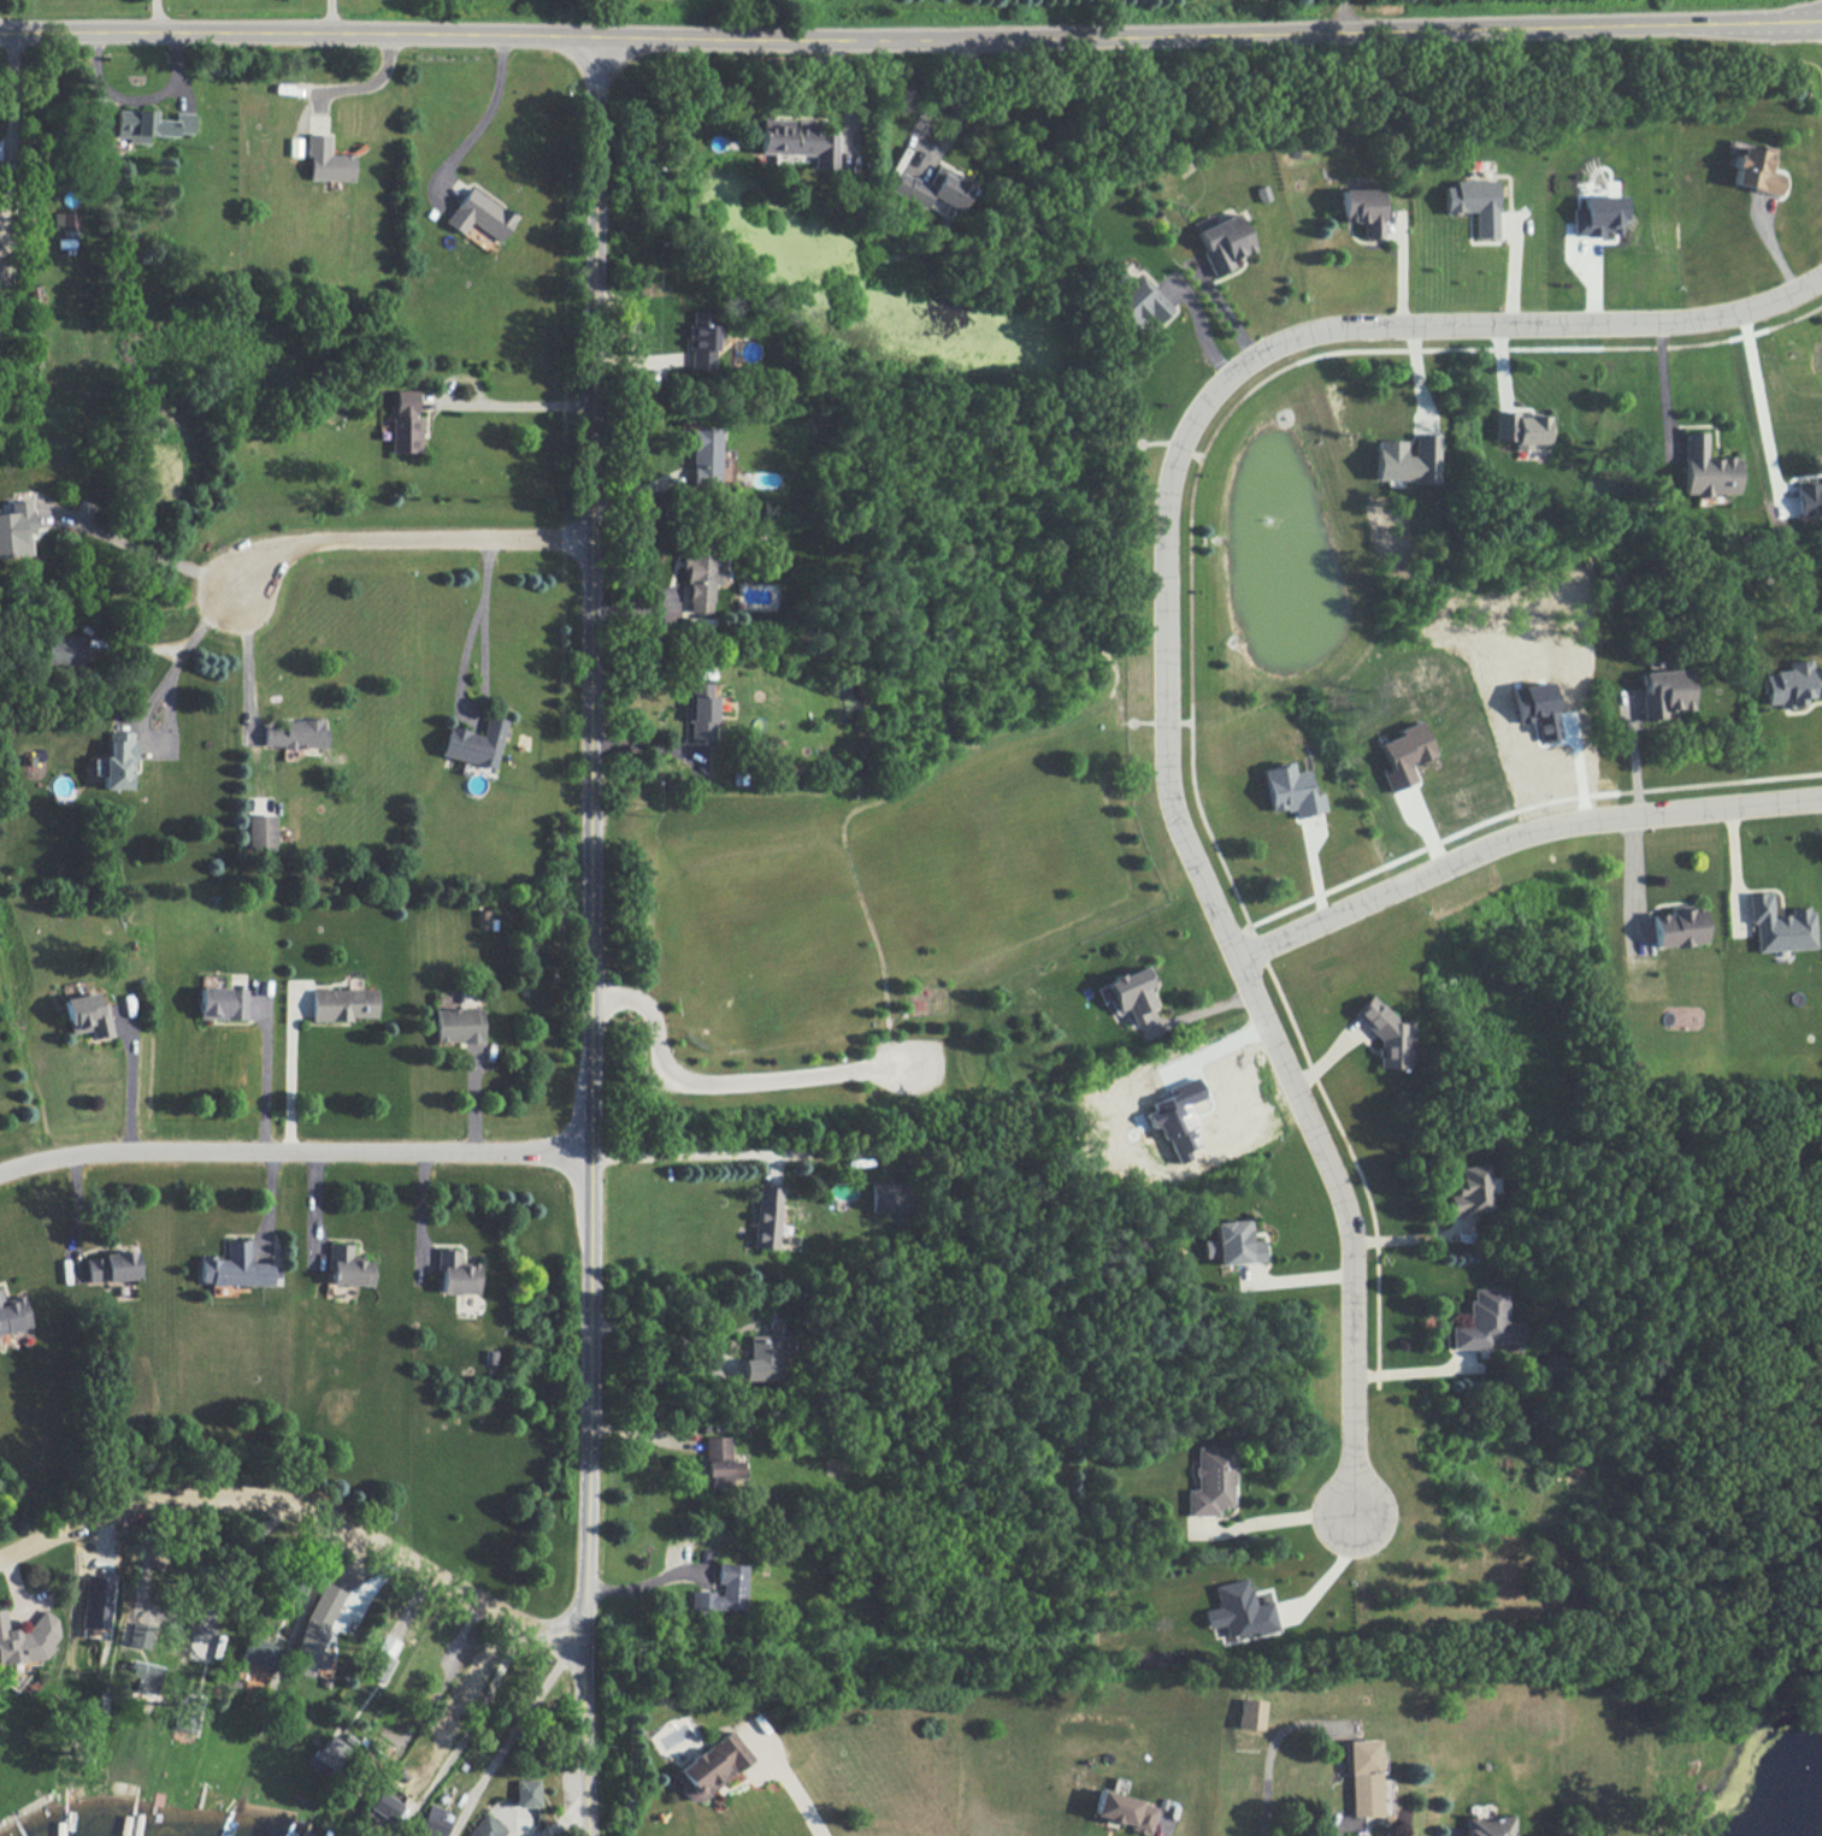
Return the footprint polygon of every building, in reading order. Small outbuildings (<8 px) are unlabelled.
[(191,135),(192,113),(174,112),(174,120),(153,119),(153,110),(116,109),(115,137),(127,137),(127,142),(147,143),(147,133),(191,135)] [(836,134),(819,133),(820,121),(760,119),(759,153),(813,155),(812,169),(835,169),(836,134)] [(352,155),(328,154),(329,134),(307,134),(307,180),(352,181),(352,155)] [(288,156),(300,156),(300,138),(289,138),(288,156)] [(1732,186),(1778,193),(1781,174),(1770,172),(1774,147),(1762,145),(1761,149),(1738,145),(1732,186)] [(926,185),(899,172),(889,191),(926,209),(928,205),(943,213),(942,215),(953,221),(972,183),(936,165),(926,185)] [(1474,238),(1496,238),(1495,180),(1453,180),(1453,186),(1444,186),(1444,213),(1474,212),(1474,238)] [(444,222),(462,234),(469,222),(498,242),(515,217),(468,186),(444,222)] [(1340,222),(1359,222),(1360,236),(1380,236),(1379,188),(1339,189),(1340,222)] [(1621,234),(1620,195),(1581,197),(1581,208),(1570,208),(1571,236),(1621,234)] [(54,230),(77,229),(77,211),(53,212),(54,230)] [(1194,229),(1202,250),(1200,251),(1210,276),(1232,267),(1229,259),(1252,250),(1237,212),(1194,229)] [(1112,302),(1138,326),(1147,315),(1156,323),(1171,306),(1136,275),(1112,302)] [(713,370),(714,323),(712,323),(712,310),(688,310),(688,370),(713,370)] [(414,390),(391,390),(392,452),(421,452),(420,417),(415,417),(414,390)] [(1546,412),(1494,413),(1494,440),(1514,440),(1514,450),(1531,450),(1530,444),(1547,444),(1546,412)] [(690,487),(718,488),(720,428),(692,427),(690,487)] [(1684,495),(1738,494),(1737,457),(1705,458),(1704,432),(1682,432),(1684,495)] [(1437,482),(1438,433),(1413,433),(1413,455),(1404,455),(1404,440),(1375,440),(1375,481),(1437,482)] [(1797,515),(1821,513),(1821,483),(1795,485),(1797,515)] [(28,533),(32,533),(29,500),(6,502),(7,512),(0,513),(0,558),(29,556),(28,533)] [(679,604),(651,605),(652,624),(680,624),(679,604)] [(45,664),(81,665),(81,636),(46,635),(45,664)] [(1809,669),(1809,660),(1786,661),(1787,671),(1763,673),(1766,705),(1777,704),(1777,708),(1803,706),(1802,698),(1821,696),(1821,668),(1809,669)] [(1639,671),(1642,721),(1664,719),(1664,711),(1690,709),(1688,668),(1639,671)] [(1510,688),(1516,722),(1533,719),(1537,741),(1558,738),(1548,681),(1510,688)] [(690,741),(713,741),(714,682),(690,682),(690,741)] [(494,768),(505,720),(485,715),(481,734),(447,726),(440,756),(494,768)] [(283,718),(282,726),(262,725),(262,746),(295,747),(325,747),(325,719),(283,718)] [(1433,755),(1419,720),(1396,730),(1398,735),(1377,743),(1388,769),(1379,773),(1387,792),(1416,781),(1409,765),(1433,755)] [(102,789),(132,789),(133,732),(109,731),(108,755),(102,755),(102,789)] [(1268,812),(1292,809),(1293,817),(1323,812),(1320,793),(1310,794),(1306,769),(1291,772),(1290,763),(1262,767),(1268,812)] [(247,851),(274,850),(273,814),(246,815),(247,851)] [(1814,949),(1812,908),(1788,909),(1789,915),(1771,916),(1770,892),(1746,893),(1748,924),(1754,924),(1755,951),(1814,949)] [(1651,912),(1652,946),(1702,945),(1701,910),(1651,912)] [(1132,1025),(1157,1014),(1146,986),(1154,983),(1146,964),(1103,981),(1115,1013),(1125,1009),(1132,1025)] [(198,1019),(245,1020),(246,988),(199,988),(198,1019)] [(311,1019),(376,1020),(377,991),(312,988),(311,1019)] [(64,997),(68,1034),(90,1031),(91,1037),(111,1035),(107,1005),(98,1006),(96,993),(64,997)] [(1407,1068),(1406,1023),(1396,1023),(1368,995),(1350,1013),(1375,1039),(1376,1056),(1376,1057),(1377,1069),(1407,1068)] [(435,1043),(482,1041),(481,1008),(434,1009),(435,1043)] [(1188,1103),(1203,1097),(1196,1076),(1166,1087),(1169,1096),(1150,1102),(1153,1109),(1145,1112),(1150,1128),(1160,1124),(1174,1164),(1189,1158),(1186,1149),(1197,1145),(1192,1130),(1197,1128),(1188,1103)] [(1454,1167),(1456,1184),(1445,1185),(1449,1215),(1489,1210),(1483,1163),(1454,1167)] [(870,1212),(907,1211),(906,1182),(869,1183),(870,1212)] [(776,1249),(776,1233),(786,1234),(786,1225),(779,1225),(780,1187),(755,1186),(754,1248),(776,1249)] [(1248,1220),(1212,1222),(1214,1264),(1262,1262),(1260,1240),(1250,1241),(1248,1220)] [(271,1262),(248,1262),(248,1240),(226,1240),(226,1258),(199,1258),(199,1285),(271,1285),(271,1262)] [(351,1244),(331,1243),(329,1284),(371,1286),(372,1261),(362,1261),(362,1257),(351,1257),(351,1244)] [(438,1293),(478,1294),(479,1265),(459,1264),(460,1249),(439,1249),(438,1293)] [(85,1256),(86,1282),(136,1280),(135,1253),(85,1256)] [(1505,1288),(1472,1288),(1472,1299),(1467,1299),(1468,1326),(1450,1326),(1450,1348),(1522,1348),(1522,1323),(1506,1323),(1505,1288)] [(31,1327),(23,1295),(2,1300),(0,1292),(0,1334),(31,1327)] [(742,1380),(778,1379),(777,1350),(789,1350),(789,1336),(779,1336),(779,1319),(768,1319),(768,1334),(747,1335),(748,1359),(742,1359),(742,1380)] [(742,1478),(742,1461),(728,1461),(728,1437),(704,1437),(704,1487),(729,1487),(729,1478),(742,1478)] [(1232,1507),(1231,1448),(1194,1448),(1194,1488),(1184,1489),(1185,1516),(1216,1516),(1216,1507),(1232,1507)] [(745,1610),(746,1563),(716,1563),(716,1584),(721,1584),(721,1592),(690,1592),(690,1609),(745,1610)] [(78,1625),(105,1629),(112,1578),(85,1574),(78,1625)] [(1270,1601),(1251,1605),(1245,1578),(1212,1585),(1216,1607),(1201,1610),(1205,1629),(1223,1625),(1226,1639),(1275,1629),(1270,1601)] [(286,1669),(309,1678),(314,1665),(321,1668),(325,1658),(318,1655),(344,1590),(321,1581),(286,1669)] [(53,1659),(49,1613),(37,1614),(38,1626),(5,1629),(3,1609),(0,1609),(0,1663),(53,1659)] [(127,1645),(147,1649),(151,1628),(131,1624),(127,1645)] [(400,1642),(383,1633),(363,1673),(380,1682),(400,1642)] [(272,1672),(279,1645),(247,1636),(240,1664),(272,1672)] [(136,1678),(134,1690),(154,1694),(161,1667),(131,1660),(127,1676),(136,1678)] [(1261,1731),(1265,1701),(1240,1697),(1236,1727),(1261,1731)] [(671,1772),(692,1802),(752,1760),(731,1730),(671,1772)] [(358,1741),(348,1733),(340,1741),(331,1734),(312,1757),(332,1774),(358,1741)] [(1379,1816),(1378,1739),(1348,1740),(1349,1817),(1379,1816)] [(516,1807),(540,1807),(539,1779),(515,1780),(516,1807)] [(392,1822),(403,1803),(380,1790),(369,1809),(392,1822)] [(1091,1817),(1149,1832),(1156,1804),(1098,1790),(1091,1817)] [(443,1809),(428,1804),(419,1834),(427,1835),(445,1835),(449,1821),(440,1819),(443,1809)] [(483,1811),(466,1835),(498,1835),(505,1826),(483,1811)] [(1463,1817),(1464,1835),(1510,1835),(1510,1816),(1463,1817)]
